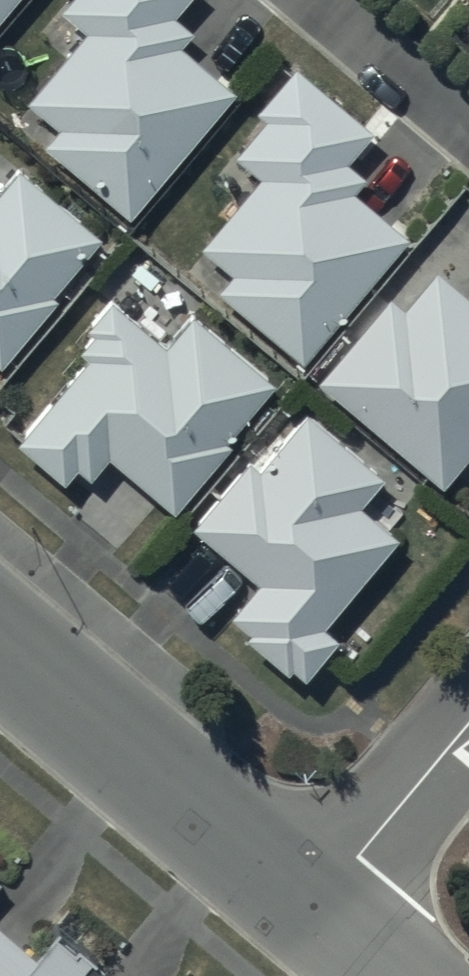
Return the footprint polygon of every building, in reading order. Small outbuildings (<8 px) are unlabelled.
[(11,0),(0,0),(0,13),(11,0)] [(59,5),(84,26),(25,96),(57,123),(43,143),(130,214),(237,88),(181,40),(194,25),(175,9),(182,0),(64,0),(59,5)] [(230,269),(216,286),(302,359),(409,234),(354,187),(366,173),(348,158),(375,126),(297,59),(256,106),(265,114),(234,150),(262,174),(202,244),(230,269)] [(0,361),(58,295),(52,290),(101,234),(21,164),(0,188),(0,361)] [(320,376),(443,480),(468,450),(468,291),(438,265),(405,304),(391,292),(320,376)] [(165,341),(112,294),(85,324),(93,330),(78,347),(88,355),(18,436),(65,477),(79,462),(92,473),(111,451),(175,508),(181,501),(186,506),(249,435),(236,423),(274,379),(194,308),(165,341)] [(251,454),(192,521),(259,578),(231,612),(249,627),(245,632),(287,668),(292,662),(306,674),(339,636),(323,622),(399,533),(360,500),(383,473),(306,408),(260,462),(251,454)] [(107,975),(61,937),(38,964),(0,933),(0,975),(106,975),(107,975)]
